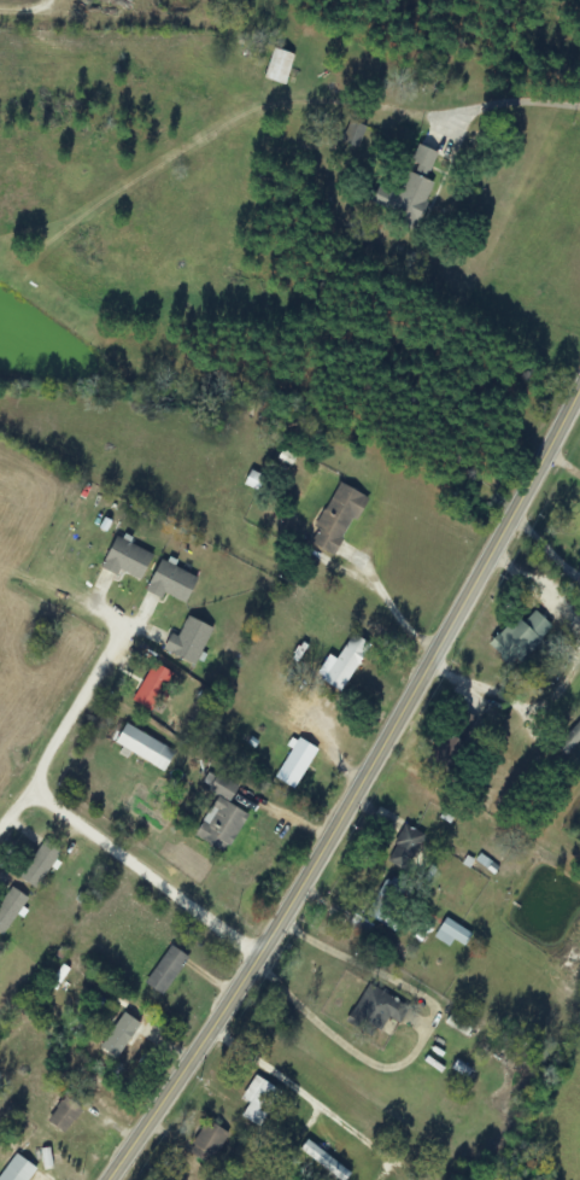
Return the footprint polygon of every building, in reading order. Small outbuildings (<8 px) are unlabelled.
[(285,87),(295,56),(274,50),(265,80),(285,87)] [(366,127),(349,123),(344,146),(360,149),(366,127)] [(411,165),(431,173),(439,155),(418,146),(411,165)] [(419,222),(433,183),(408,174),(401,193),(380,186),(373,205),(419,222)] [(367,499),(340,484),(316,529),(319,530),(312,545),(335,557),(367,499)] [(102,570),(118,578),(120,573),(142,583),(154,556),(116,539),(102,570)] [(186,606),(199,578),(162,561),(146,594),(163,602),(165,596),(186,606)] [(553,628),(535,612),(523,625),(517,619),(489,648),(513,670),(553,628)] [(214,631),(188,618),(179,639),(172,636),(164,653),(196,668),(214,631)] [(370,646),(352,636),(338,662),(329,656),(317,679),(344,694),(370,646)] [(133,703),(151,713),(173,675),(155,665),(133,703)] [(176,754),(127,726),(115,745),(164,774),(176,754)] [(318,752),(297,740),(274,779),(295,791),(318,752)] [(248,816),(230,807),(239,788),(217,776),(209,793),(217,797),(196,838),(229,855),(248,816)] [(426,838),(406,827),(387,864),(408,875),(426,838)] [(36,891),(63,854),(46,842),(19,879),(36,891)] [(12,889),(0,907),(0,936),(3,938),(29,901),(12,889)] [(435,941),(451,948),(454,942),(466,948),(472,933),(445,921),(435,941)] [(189,960),(172,948),(145,985),(162,997),(189,960)] [(388,1019),(400,1026),(410,1008),(368,986),(348,1024),(378,1039),(388,1019)] [(145,1027),(125,1013),(98,1052),(119,1066),(145,1027)] [(243,1101),(250,1104),(242,1119),(262,1129),(281,1091),(254,1078),(243,1101)] [(69,1134),(81,1108),(62,1099),(50,1125),(69,1134)] [(189,1154),(210,1165),(228,1133),(208,1122),(189,1154)] [(351,1175),(308,1142),(301,1151),(338,1179),(347,1179),(351,1175)] [(37,1170),(16,1155),(0,1178),(0,1179),(31,1179),(37,1170)]
